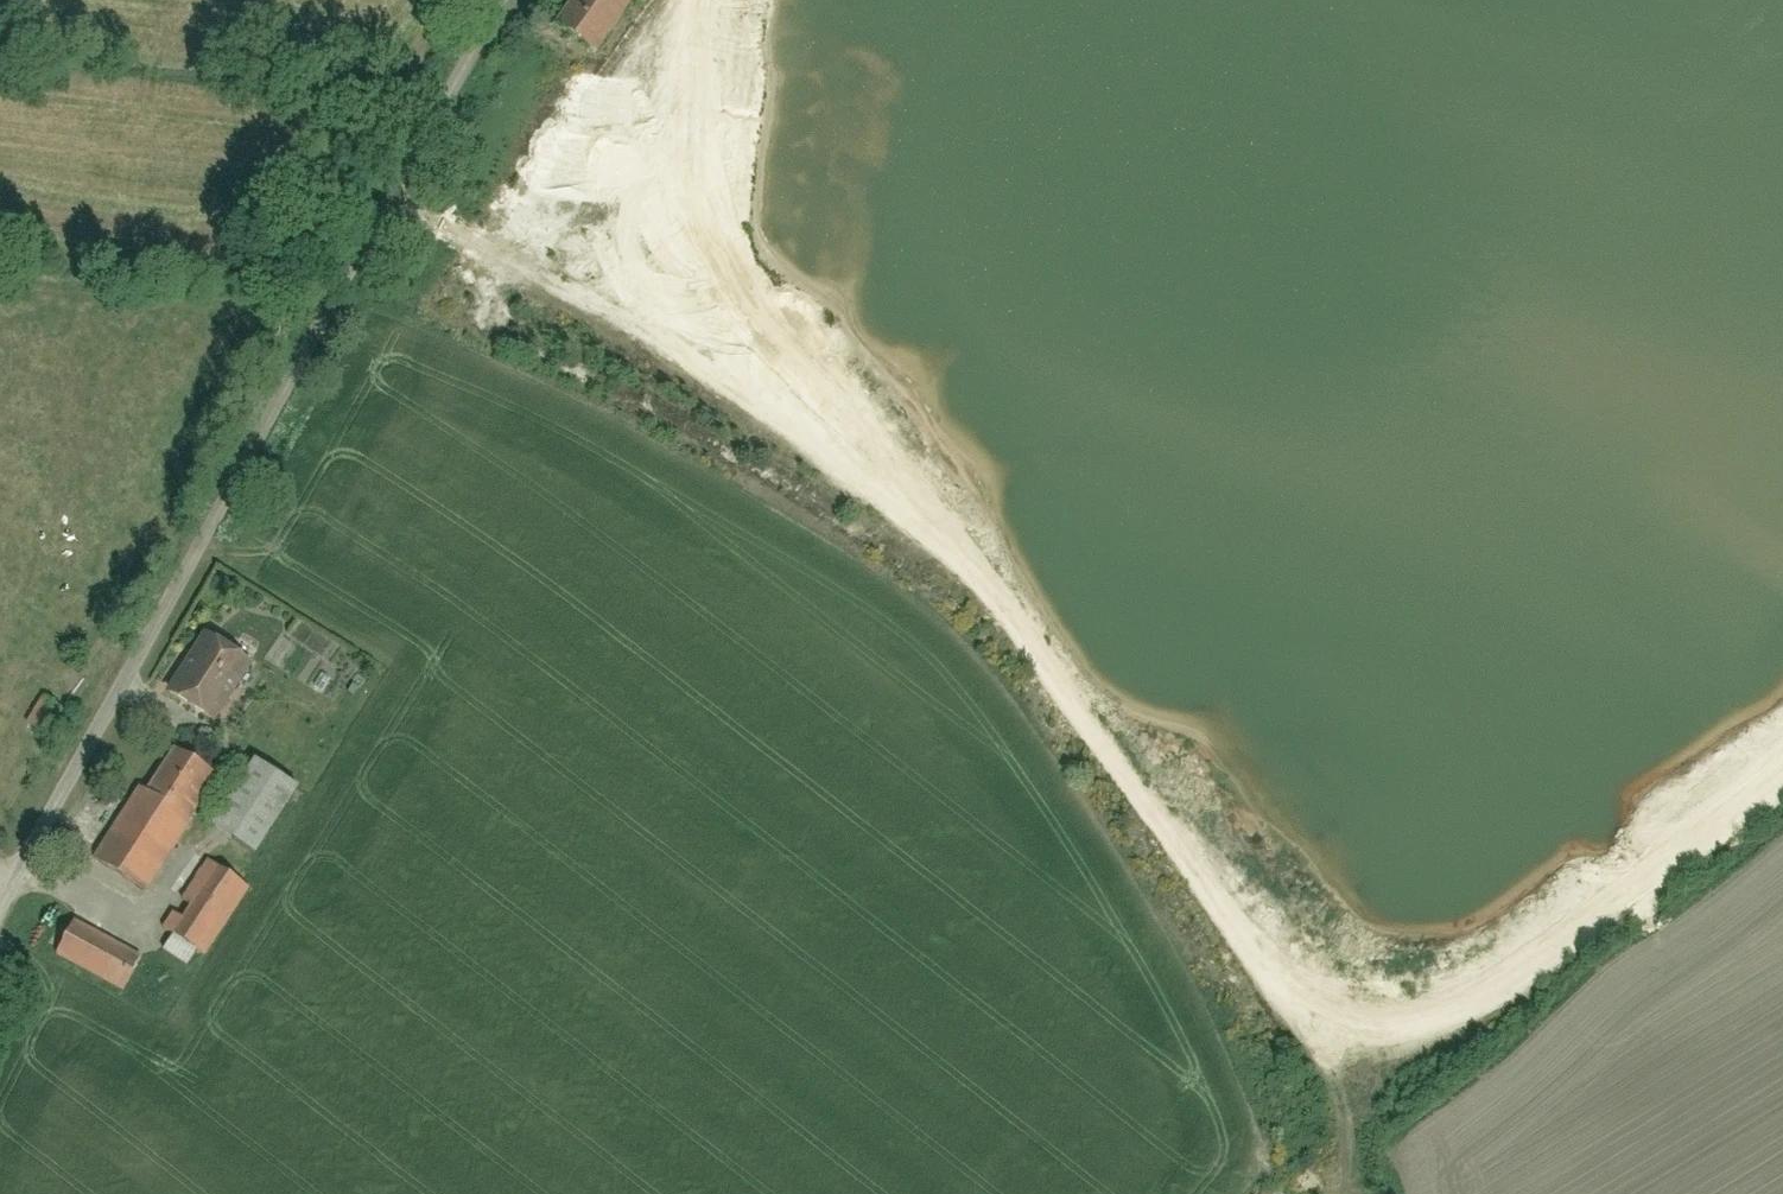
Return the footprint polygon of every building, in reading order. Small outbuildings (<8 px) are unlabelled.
[(592,61),(630,0),(568,0),(547,33),(592,61)] [(198,639),(164,699),(212,726),(246,666),(198,639)] [(93,865),(145,895),(212,780),(161,750),(93,865)] [(247,764),(207,836),(251,860),(291,788),(247,764)] [(204,869),(165,937),(204,959),(243,891),(204,869)] [(73,925),(54,956),(118,994),(137,962),(73,925)]
